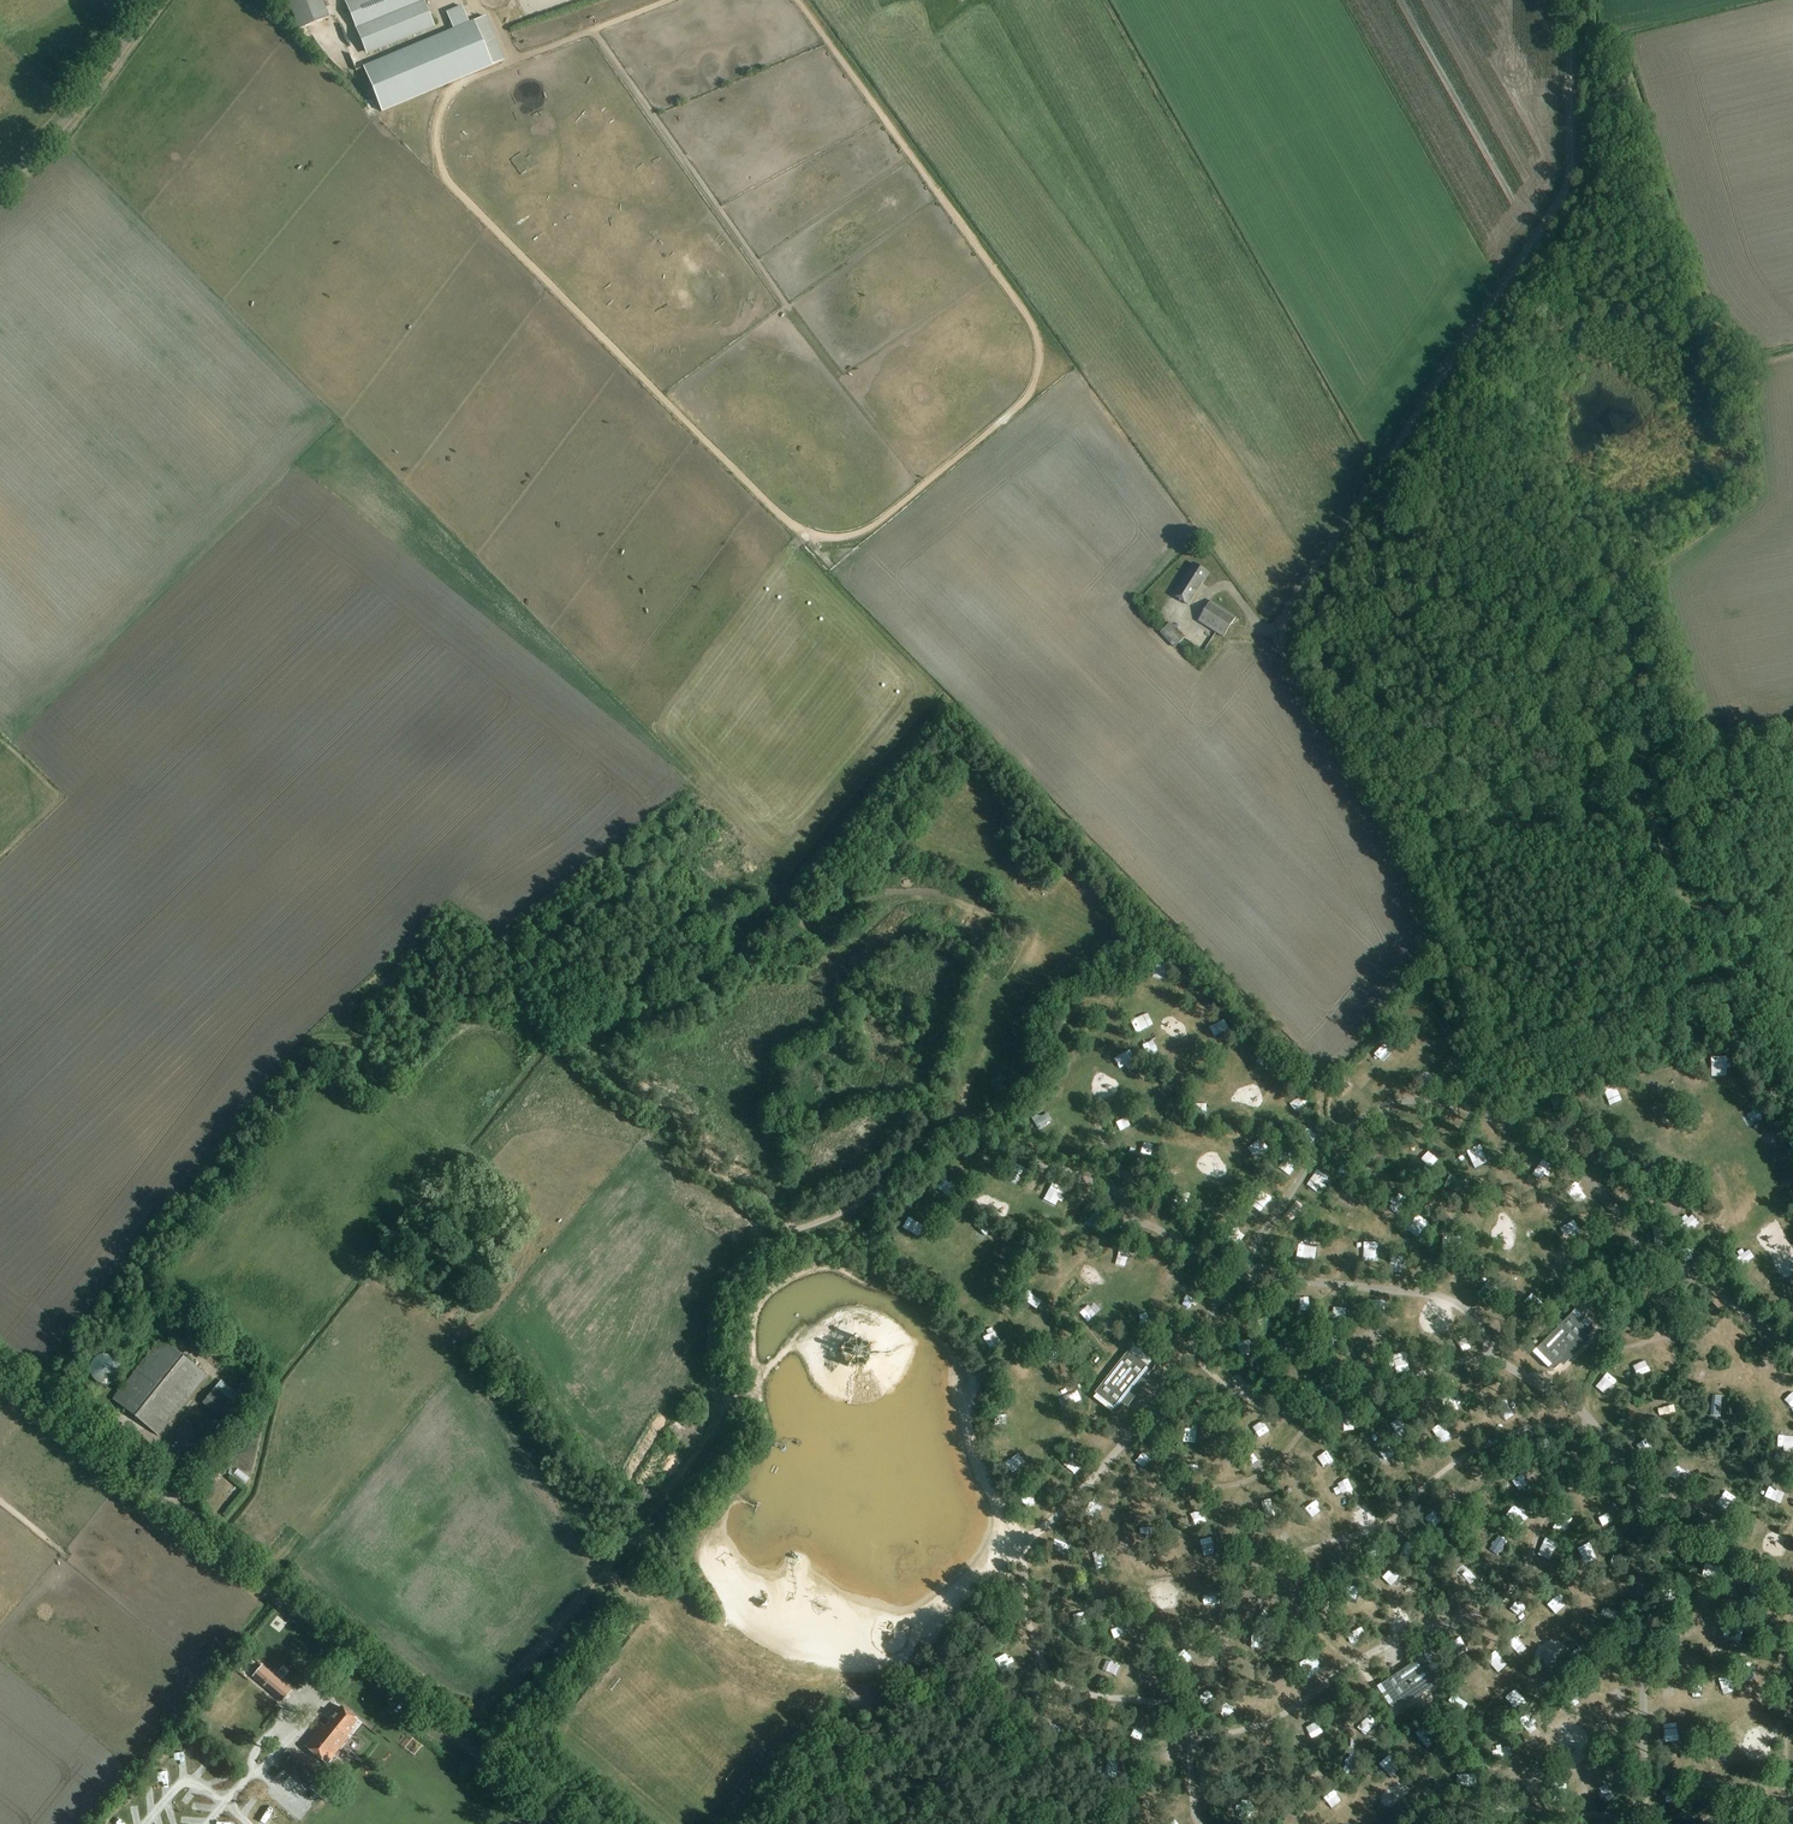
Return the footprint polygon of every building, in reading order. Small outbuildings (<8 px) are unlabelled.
[(299,29),(330,17),(323,0),(287,0),(299,29)] [(367,55),(435,28),(423,0),(350,0),(345,2),(367,55)] [(375,62),(364,67),(383,112),(394,107),(493,65),(474,21),(469,23),(454,29),(375,62)] [(1187,604),(1207,574),(1192,563),(1172,594),(1187,604)] [(1220,636),(1234,616),(1211,600),(1197,620),(1220,636)] [(1170,651),(1175,647),(1186,637),(1172,622),(1161,632),(1170,642),(1166,646),(1170,651)] [(1449,1029),(1447,1026),(1444,1019),(1439,1022),(1444,1032),(1449,1029)] [(1385,1032),(1389,1036),(1397,1028),(1392,1024),(1385,1032)] [(1476,1079),(1477,1079),(1469,1071),(1469,1070),(1464,1075),(1473,1083),(1476,1079)] [(1346,1083),(1338,1091),(1342,1096),(1351,1087),(1346,1083)] [(1576,1310),(1533,1353),(1550,1370),(1552,1370),(1554,1370),(1556,1369),(1561,1364),(1587,1337),(1591,1334),(1592,1332),(1593,1330),(1593,1329),(1593,1327),(1592,1326),(1576,1310)] [(160,1340),(112,1400),(158,1437),(207,1377),(160,1340)] [(1097,1394),(1094,1398),(1113,1413),(1114,1413),(1115,1413),(1117,1413),(1118,1413),(1120,1412),(1125,1405),(1148,1376),(1152,1371),(1153,1369),(1154,1368),(1155,1366),(1155,1364),(1154,1363),(1154,1361),(1135,1346),(1130,1352),(1127,1350),(1094,1393),(1097,1394)] [(1702,1383),(1705,1390),(1714,1387),(1711,1379),(1702,1383)] [(886,1395),(890,1392),(882,1383),(878,1386),(886,1395)] [(216,1389),(203,1404),(230,1428),(243,1412),(216,1389)] [(180,1475),(208,1439),(184,1420),(164,1446),(168,1449),(159,1459),(180,1475)] [(1428,1653),(1377,1687),(1391,1707),(1392,1707),(1393,1708),(1395,1708),(1397,1707),(1402,1703),(1433,1683),(1439,1679),(1440,1677),(1441,1676),(1441,1674),(1441,1672),(1440,1670),(1428,1653)] [(262,1665),(253,1677),(283,1702),(292,1691),(262,1665)] [(351,1728),(357,1721),(340,1707),(324,1726),(322,1724),(304,1745),(326,1764),(349,1737),(348,1736),(353,1730),(351,1728)] [(292,1754),(279,1769),(305,1791),(318,1776),(292,1754)]
